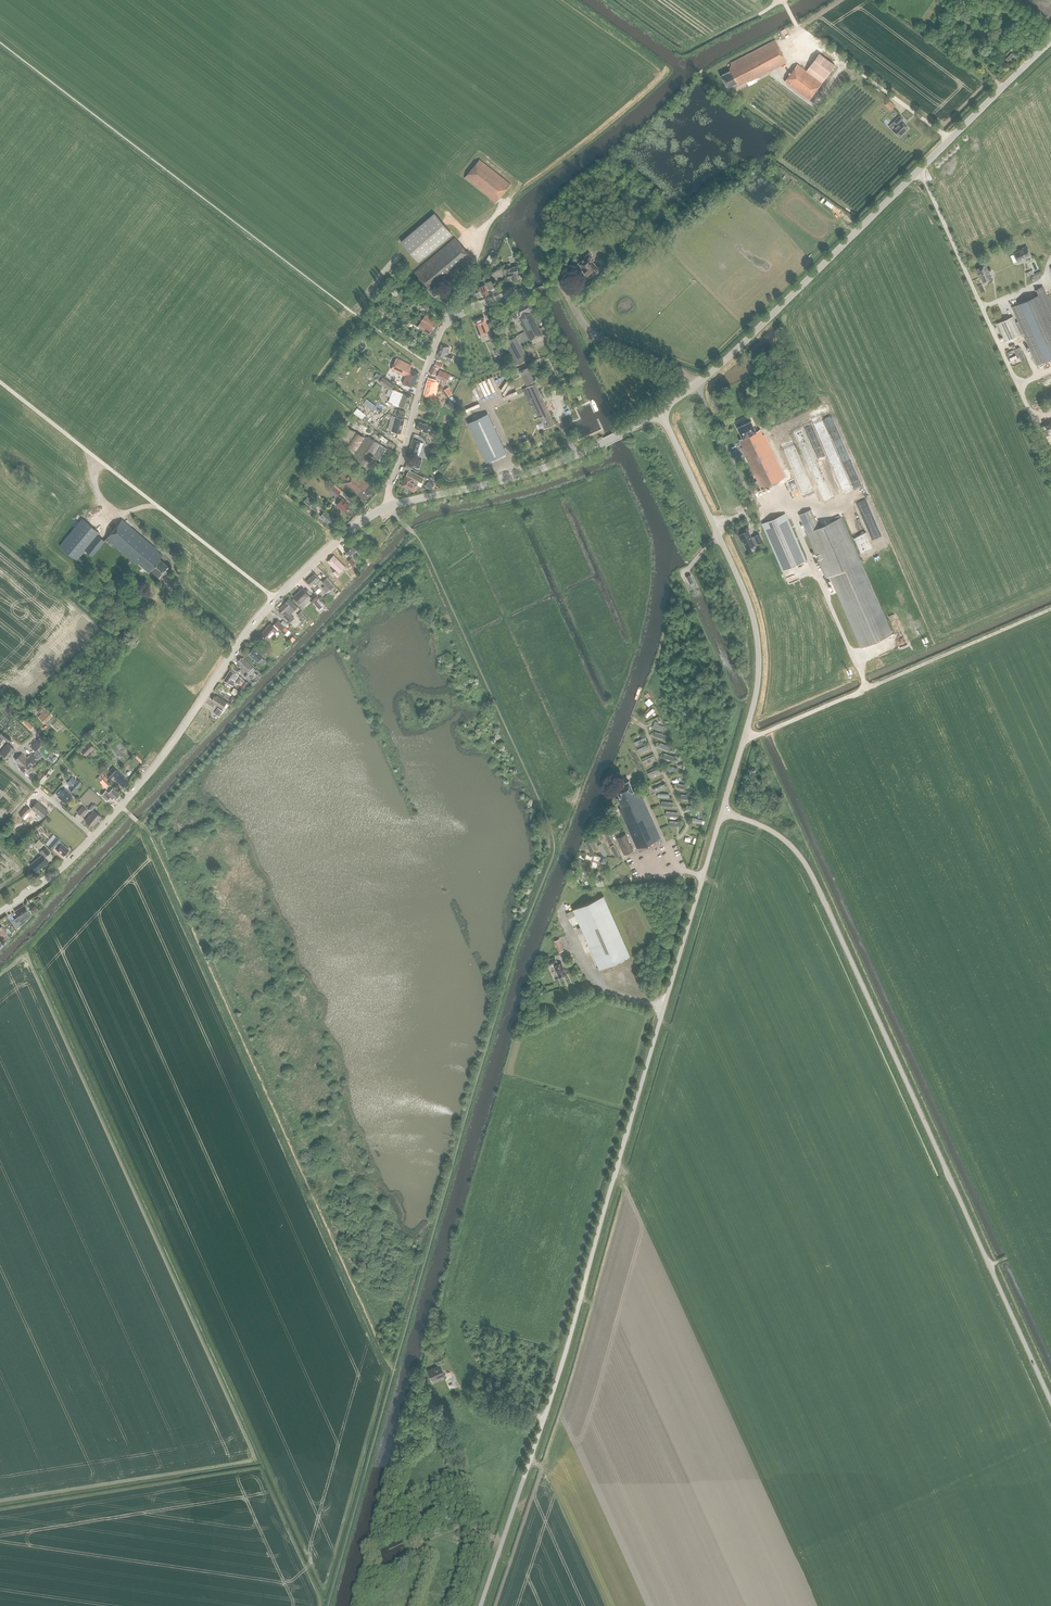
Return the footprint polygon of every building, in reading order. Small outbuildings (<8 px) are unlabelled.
[(1000,19),(999,20),(1005,24),(1009,19),(1003,14),(1003,15),(1000,13),(997,16),(1000,19)] [(1015,28),(1019,32),(1023,26),(1019,23),(1015,28)] [(750,81),(786,63),(775,41),(731,63),(729,69),(730,71),(722,75),(728,88),(733,85),(734,88),(747,81),(747,82),(750,81)] [(1010,43),(1008,46),(1006,47),(1003,45),(1000,49),(1004,53),(1002,55),(1008,61),(1014,55),(1011,52),(1015,48),(1010,43)] [(797,64),(785,81),(809,100),(835,65),(819,53),(806,71),(797,64)] [(736,94),(739,100),(754,92),(751,86),(736,94)] [(895,106),(890,100),(885,104),(891,110),(895,106)] [(900,116),(894,122),(897,125),(892,130),(899,137),(908,128),(901,122),(904,119),(900,116)] [(496,203),(511,185),(480,159),(465,178),(496,203)] [(435,214),(401,242),(419,263),(452,234),(435,214)] [(441,285),(472,258),(455,238),(415,273),(434,296),(440,292),(436,287),(440,284),(441,285)] [(1014,253),(1017,262),(1031,256),(1027,246),(1018,250),(1019,251),(1014,253)] [(596,267),(597,267),(592,262),(593,261),(591,259),(592,257),(589,253),(584,257),(585,258),(578,263),(588,275),(596,268),(596,267)] [(517,276),(519,276),(517,266),(511,268),(510,263),(503,265),(504,269),(505,274),(507,274),(508,277),(509,277),(510,279),(512,279),(512,280),(517,279),(517,276)] [(992,279),(985,265),(976,269),(979,275),(980,275),(983,282),(992,279)] [(483,297),(489,294),(485,285),(479,287),(480,289),(478,290),(481,297),(483,296),(483,297)] [(1050,359),(1050,306),(1042,286),(1035,289),(1038,295),(1012,307),(1015,315),(1013,317),(1013,316),(997,323),(1005,342),(1024,333),(1032,351),(1029,353),(1035,367),(1050,359)] [(531,310),(533,309),(528,300),(515,307),(517,311),(516,312),(514,312),(511,314),(510,314),(509,314),(508,314),(507,318),(510,319),(511,319),(518,316),(521,323),(520,323),(524,331),(516,336),(516,337),(505,342),(516,365),(528,359),(521,345),(530,341),(543,334),(533,316),(534,315),(531,310)] [(429,334),(436,323),(421,312),(417,318),(416,317),(413,320),(419,324),(418,326),(429,334)] [(491,341),(497,339),(491,323),(487,325),(484,317),(474,321),(479,334),(487,331),(491,341)] [(453,360),(454,356),(447,354),(448,353),(448,354),(450,348),(441,345),(438,355),(446,358),(446,359),(451,361),(451,360),(453,360)] [(413,387),(419,373),(410,369),(412,365),(397,358),(391,369),(406,376),(402,384),(407,386),(408,384),(413,387)] [(441,368),(443,365),(436,362),(435,365),(434,367),(433,366),(430,374),(434,376),(435,376),(439,367),(441,368)] [(524,391),(526,396),(530,394),(532,398),(541,394),(536,383),(538,383),(535,376),(533,377),(528,367),(520,371),(528,390),(524,391)] [(447,383),(450,375),(440,370),(437,377),(442,380),(442,381),(447,383)] [(383,376),(379,381),(390,390),(394,385),(383,376)] [(542,384),(544,388),(557,382),(555,378),(542,384)] [(438,386),(439,383),(429,379),(425,394),(436,397),(438,389),(439,386),(438,386)] [(388,401),(407,408),(409,404),(410,401),(411,396),(393,390),(388,401)] [(546,428),(555,424),(541,394),(532,398),(534,403),(532,404),(533,407),(535,406),(536,408),(540,416),(541,418),(541,419),(542,419),(543,422),(538,425),(540,429),(545,426),(546,428)] [(449,400),(446,404),(453,410),(457,407),(449,400)] [(358,407),(354,412),(363,419),(367,414),(358,407)] [(403,418),(405,413),(395,409),(393,414),(403,418)] [(468,423),(487,463),(506,454),(487,414),(468,423)] [(395,417),(391,431),(400,434),(404,419),(395,417)] [(756,431),(751,420),(737,427),(742,438),(739,439),(743,447),(742,448),(754,474),(752,475),(753,479),(755,478),(756,481),(754,482),(754,484),(749,486),(753,494),(785,478),(764,435),(763,435),(760,429),(756,431)] [(428,429),(430,424),(419,422),(417,429),(422,430),(422,432),(427,433),(428,429)] [(1050,423),(1044,426),(1041,427),(1050,449),(1050,423)] [(365,437),(345,425),(334,443),(354,456),(365,437)] [(365,466),(380,444),(367,436),(352,458),(365,466)] [(419,456),(423,443),(414,440),(411,451),(417,453),(416,455),(419,456)] [(340,477),(344,480),(340,485),(344,489),(345,488),(353,495),(356,492),(365,500),(374,489),(369,485),(369,484),(363,479),(364,479),(353,469),(349,466),(340,477)] [(424,478),(411,471),(408,470),(401,486),(414,492),(419,482),(422,483),(424,478)] [(794,477),(788,479),(796,498),(801,496),(794,477)] [(429,481),(424,486),(430,490),(434,485),(429,481)] [(337,498),(341,492),(333,486),(329,491),(337,498)] [(307,496),(303,502),(314,510),(317,506),(318,504),(307,496)] [(340,502),(337,505),(345,512),(350,506),(347,503),(347,502),(342,498),(340,501),(339,502),(340,502)] [(819,527),(811,509),(799,514),(827,578),(829,576),(860,563),(840,518),(819,527)] [(332,524),(335,521),(334,519),(335,518),(325,511),(320,517),(330,525),(331,523),(332,524)] [(858,511),(846,515),(853,533),(855,533),(854,530),(860,528),(861,531),(865,529),(858,511)] [(783,570),(805,561),(785,514),(763,524),(783,570)] [(100,532),(83,518),(60,545),(77,559),(85,550),(92,556),(105,541),(98,535),(100,532)] [(158,577),(168,566),(159,559),(162,555),(157,551),(158,550),(122,519),(105,539),(112,546),(113,544),(137,564),(138,563),(148,572),(150,569),(158,577)] [(751,537),(748,531),(740,534),(740,536),(739,537),(741,542),(743,541),(746,549),(763,542),(759,534),(751,537)] [(350,555),(357,549),(350,543),(344,549),(350,555)] [(339,574),(345,567),(335,557),(334,558),(333,557),(329,560),(329,561),(328,562),(336,570),(333,573),(337,577),(340,575),(339,574)] [(861,648),(892,634),(860,563),(829,576),(861,648)] [(317,585),(321,581),(315,574),(306,582),(313,588),(316,592),(319,588),(317,585)] [(335,589),(337,588),(328,577),(326,579),(326,578),(322,582),(325,585),(322,588),(326,593),(333,587),(335,589)] [(309,595),(302,589),(294,597),(300,604),(309,595)] [(310,597),(309,598),(310,600),(313,603),(318,598),(314,594),(310,597)] [(309,595),(300,604),(303,607),(310,600),(309,598),(310,597),(309,595)] [(291,614),(294,611),(297,608),(289,600),(285,603),(285,604),(279,610),(283,614),(282,615),(290,623),(295,618),(291,614)] [(302,622),(307,618),(300,612),(297,615),(301,618),(300,620),(302,622)] [(288,630),(278,621),(273,626),(270,624),(261,634),(269,640),(279,629),(285,634),(288,630)] [(266,661),(263,659),(262,658),(263,655),(254,648),(249,654),(258,662),(259,661),(263,665),(266,661)] [(250,675),(255,669),(244,658),(242,659),(241,658),(238,661),(239,662),(238,664),(247,672),(248,673),(245,676),(252,684),(254,682),(252,679),(253,678),(250,675)] [(97,668),(88,659),(81,666),(91,674),(92,673),(94,674),(97,670),(96,669),(97,668)] [(242,684),(245,681),(238,675),(237,674),(239,672),(232,668),(224,680),(233,686),(235,682),(238,684),(240,682),(242,684)] [(227,702),(217,696),(216,697),(215,696),(212,700),(213,701),(213,702),(223,709),(227,702)] [(646,701),(650,706),(655,702),(651,697),(646,701)] [(44,724),(52,715),(41,704),(36,708),(41,713),(38,717),(44,724)] [(223,711),(218,707),(214,713),(219,716),(223,711)] [(652,708),(644,716),(647,718),(655,710),(652,708)] [(26,719),(22,722),(30,729),(33,726),(26,719)] [(654,721),(653,727),(664,730),(665,727),(658,725),(658,722),(654,721)] [(0,734),(0,736),(9,742),(12,738),(3,731),(0,734)] [(645,737),(634,742),(636,746),(647,741),(645,737)] [(38,739),(30,746),(35,751),(43,744),(38,739)] [(89,741),(81,749),(87,755),(95,747),(89,741)] [(14,749),(8,743),(0,750),(0,751),(6,757),(14,749)] [(648,744),(637,749),(639,753),(650,748),(648,744)] [(26,771),(39,759),(32,753),(26,758),(22,753),(15,760),(21,766),(19,768),(24,772),(25,770),(26,771)] [(653,756),(642,761),(644,765),(655,760),(653,756)] [(129,782),(115,769),(113,767),(106,775),(110,779),(113,776),(116,779),(115,780),(123,788),(124,786),(126,788),(129,784),(127,783),(129,782)] [(658,768),(647,773),(649,777),(660,772),(658,768)] [(72,776),(66,782),(70,787),(76,781),(72,776)] [(105,788),(108,786),(99,776),(96,778),(105,788)] [(78,779),(69,790),(74,794),(78,789),(77,788),(81,782),(78,779)] [(637,849),(661,838),(642,797),(641,798),(638,795),(635,790),(633,790),(629,780),(615,786),(620,796),(617,798),(621,807),(619,808),(637,849)] [(664,784),(653,789),(654,793),(665,788),(664,784)] [(65,803),(72,795),(65,789),(58,796),(65,803)] [(115,800),(119,796),(112,789),(108,793),(106,790),(101,795),(107,801),(110,797),(112,799),(114,798),(115,800)] [(40,820),(42,818),(48,811),(37,801),(31,808),(38,814),(36,817),(40,820)] [(30,810),(26,806),(18,816),(21,819),(23,817),(23,818),(30,810)] [(82,807),(77,813),(82,817),(87,811),(82,807)] [(86,821),(93,827),(101,817),(93,811),(86,821)] [(601,816),(596,818),(601,829),(602,829),(606,827),(601,816)] [(614,820),(611,822),(616,834),(620,832),(614,820)] [(595,830),(591,832),(597,843),(600,841),(595,830)] [(607,831),(603,832),(609,843),(612,842),(607,831)] [(624,854),(633,850),(626,834),(617,838),(624,854)] [(52,850),(56,846),(56,847),(55,848),(64,856),(69,850),(60,842),(59,841),(60,841),(56,837),(48,846),(52,850)] [(39,848),(43,844),(39,840),(35,844),(39,848)] [(585,843),(590,854),(594,852),(589,841),(588,841),(585,843)] [(602,844),(598,846),(603,857),(607,855),(602,844)] [(614,845),(610,847),(615,858),(619,856),(614,845)] [(44,858),(50,853),(44,847),(39,852),(41,855),(30,864),(36,872),(48,862),(44,858)] [(600,969),(630,956),(604,896),(573,909),(600,969)] [(14,911),(18,916),(19,918),(28,912),(23,905),(14,911)] [(16,928),(25,922),(24,921),(24,920),(30,915),(28,912),(19,918),(18,916),(11,921),(16,928)] [(559,952),(562,951),(564,950),(559,939),(554,942),(559,952)] [(553,963),(559,978),(561,977),(562,978),(564,977),(565,976),(565,975),(567,974),(561,963),(557,965),(555,962),(557,961),(555,957),(547,960),(549,965),(553,963)] [(437,1379),(445,1376),(440,1364),(428,1370),(433,1380),(437,1378),(437,1379)] [(443,1506),(452,1512),(455,1507),(446,1501),(443,1506)]
